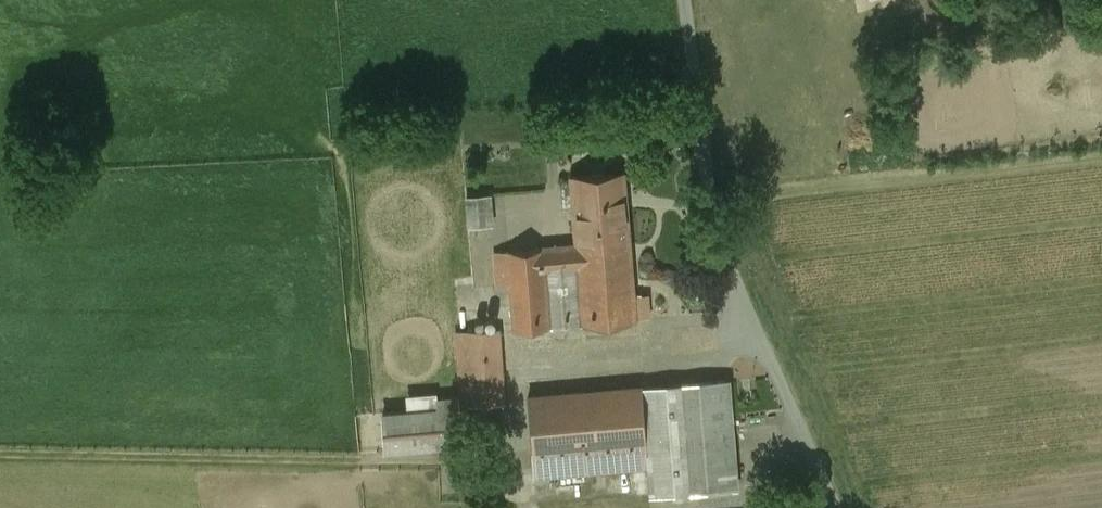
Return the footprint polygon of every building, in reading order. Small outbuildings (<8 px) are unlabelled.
[(625,171),(571,176),(571,177),(577,243),(542,246),(542,247),(495,251),(498,286),(511,285),(515,328),(636,318),(625,172),(625,171)] [(493,221),(491,190),(465,192),(467,223),(493,221)] [(498,328),(457,331),(463,405),(504,402),(498,328)] [(729,380),(682,384),(691,491),(737,487),(729,380)] [(682,384),(642,387),(648,467),(650,494),(691,491),(682,384)] [(642,387),(528,397),(534,477),(648,467),(642,387)] [(438,407),(383,412),(386,450),(461,444),(457,396),(437,397),(438,407)] [(493,419),(491,419),(488,421),(487,422),(486,426),(486,428),(487,430),(488,432),(490,433),(493,433),(496,433),(498,431),(499,430),(500,427),(500,426),(500,424),(499,422),(497,420),(495,419),(493,419)] [(496,439),(494,438),(492,439),(490,440),(488,442),(487,444),(487,445),(487,447),(488,449),(489,450),(490,452),(493,452),(494,453),(496,452),(499,451),(500,449),(501,446),(501,443),(500,442),(499,441),(498,439),(496,439)]
